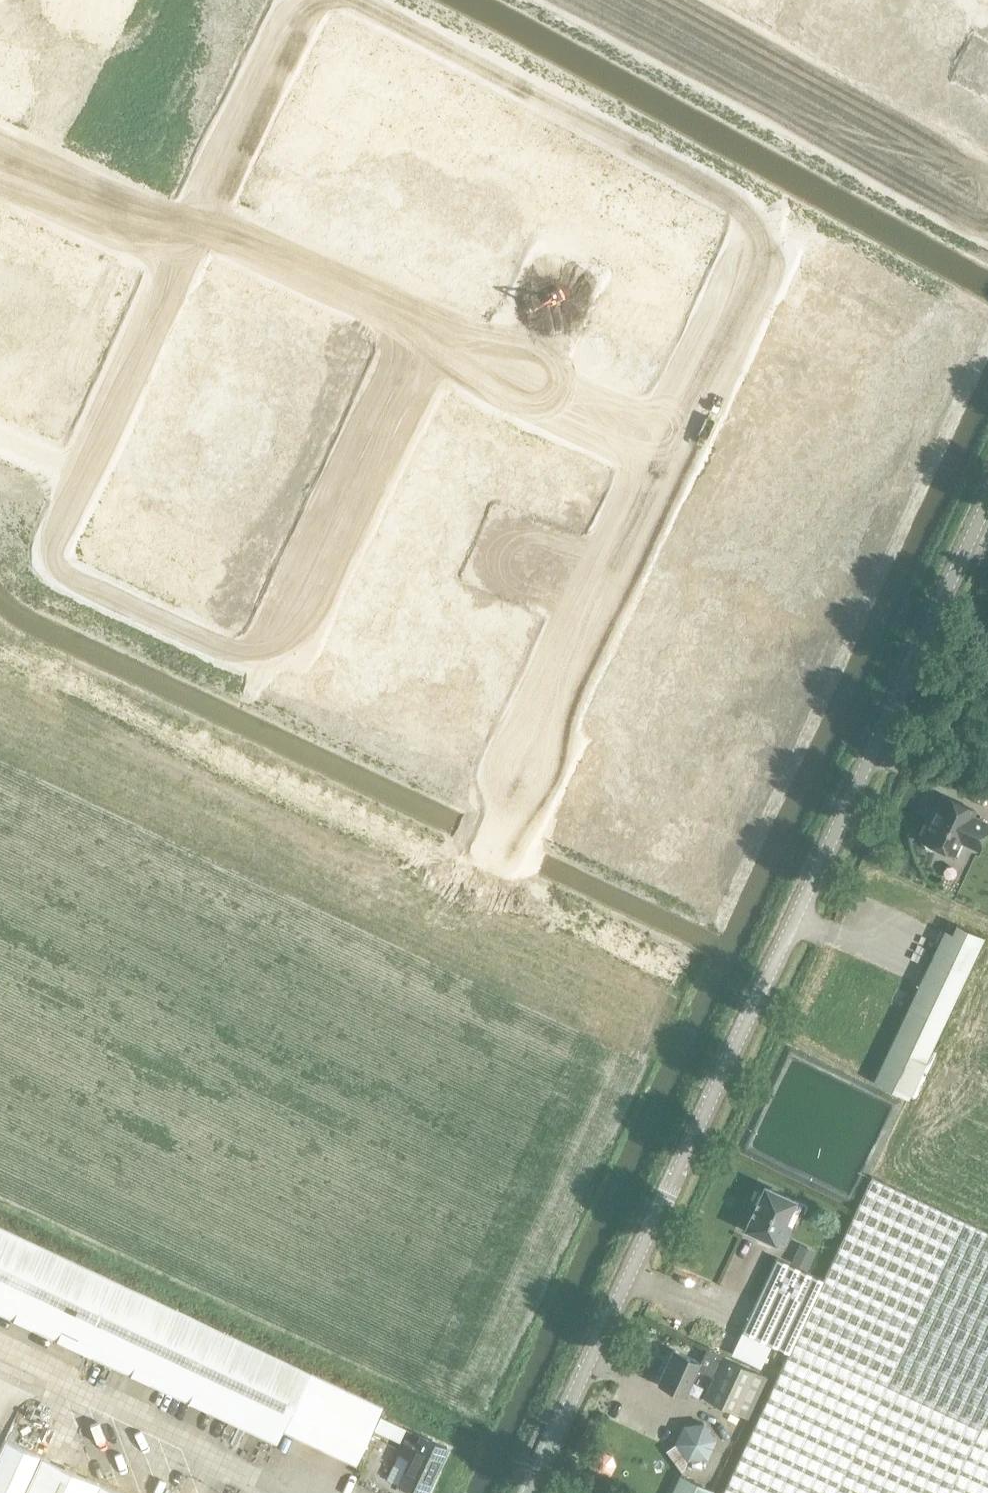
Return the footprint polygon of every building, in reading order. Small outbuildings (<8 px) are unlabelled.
[(731,1),(733,3),(732,5),(753,17),(754,14),(761,0),(731,0),(731,1)] [(754,14),(777,27),(788,5),(801,12),(807,0),(761,0),(754,14)] [(328,5),(320,23),(351,38),(360,20),(328,5)] [(320,23),(312,41),(315,43),(343,56),(351,38),(320,23)] [(836,59),(835,62),(856,73),(857,71),(860,73),(871,51),(884,58),(896,36),(883,28),(879,37),(856,24),(837,60),(836,59)] [(315,43),(307,60),(337,75),(345,57),(343,56),(315,43)] [(397,46),(392,57),(399,61),(404,50),(397,46)] [(392,57),(387,68),(394,72),(399,61),(392,57)] [(307,60),(299,78),(329,92),(337,75),(307,60)] [(402,87),(391,110),(404,116),(408,108),(431,119),(448,82),(449,82),(450,80),(428,70),(427,72),(425,71),(414,93),(402,87)] [(299,78),(291,95),(321,109),(329,92),(299,78)] [(380,82),(375,92),(383,96),(388,85),(380,82)] [(448,82),(431,119),(454,129),(450,138),(463,144),(474,121),(462,115),(472,93),(449,82),(448,82)] [(375,92),(370,103),(378,107),(383,96),(375,92)] [(291,95),(282,113),(312,128),(321,109),(291,95)] [(479,127),(468,151),(481,157),(485,148),(508,159),(526,120),(516,115),(515,117),(502,111),(491,133),(479,127)] [(364,116),(359,127),(366,131),(371,120),(364,116)] [(526,120),(508,159),(531,170),(527,178),(540,185),(551,161),(539,155),(549,133),(536,127),(537,125),(526,120)] [(277,124),(268,143),(305,160),(314,141),(277,124)] [(359,127),(354,138),(361,141),(366,131),(359,127)] [(268,143),(260,162),(296,179),(305,160),(268,143)] [(602,164),(585,201),(608,211),(604,220),(617,226),(628,203),(615,197),(626,175),(623,174),(624,171),(602,161),(601,163),(602,164)] [(260,162),(251,180),(288,197),(296,179),(260,162)] [(341,164),(336,175),(344,179),(349,168),(341,164)] [(369,164),(366,172),(377,177),(380,169),(369,164)] [(380,169),(377,177),(388,182),(391,174),(380,169)] [(336,175),(331,186),(339,189),(344,179),(336,175)] [(247,178),(237,200),(278,219),(288,197),(251,180),(247,178)] [(408,183),(405,190),(416,195),(419,188),(408,183)] [(438,190),(435,197),(446,202),(449,195),(438,190)] [(449,195),(446,202),(457,207),(460,200),(449,195)] [(324,201),(319,212),(326,215),(332,205),(324,201)] [(681,201),(658,250),(671,256),(682,232),(708,245),(720,219),(707,213),(708,211),(687,201),(686,203),(681,201)] [(339,205),(321,242),(341,251),(342,251),(359,214),(339,205)] [(319,212),(314,223),(321,226),(326,215),(319,212)] [(474,213),(470,221),(481,226),(485,218),(474,213)] [(341,251),(362,261),(361,260),(379,224),(359,214),(342,251),(341,251)] [(379,224),(361,260),(362,261),(381,270),(398,233),(379,224)] [(502,226),(499,234),(509,239),(513,231),(502,226)] [(24,228),(10,258),(27,266),(42,236),(24,228)] [(513,231),(509,239),(520,244),(524,237),(513,231)] [(398,233),(381,270),(401,279),(419,242),(398,233)] [(42,236),(27,266),(45,274),(59,244),(42,236)] [(619,240),(615,247),(626,252),(630,245),(619,240)] [(59,244),(45,274),(62,282),(77,252),(68,248),(59,243),(59,244)] [(77,252),(64,280),(81,288),(96,257),(78,249),(77,252)] [(432,249),(415,286),(435,295),(453,258),(432,249)] [(96,257),(81,288),(99,297),(114,265),(96,257)] [(435,295),(434,295),(455,305),(456,305),(455,304),(472,268),(453,258),(435,295)] [(472,268),(455,304),(456,305),(474,313),(492,277),(472,268)] [(802,269),(790,295),(814,306),(809,319),(832,330),(838,316),(830,312),(841,287),(837,285),(838,283),(817,273),(816,275),(802,269)] [(492,277),(474,313),(475,314),(484,318),(495,323),(512,286),(492,277)] [(600,279),(595,290),(602,294),(607,283),(600,279)] [(595,290),(590,301),(597,305),(602,294),(595,290)] [(17,305),(13,313),(24,318),(28,310),(17,305)] [(28,310),(24,318),(35,323),(39,316),(28,310)] [(580,321),(575,332),(583,335),(588,325),(580,321)] [(52,322),(49,329),(59,334),(63,327),(52,322)] [(769,322),(761,341),(791,355),(799,337),(769,322)] [(63,327),(59,334),(70,340),(74,332),(63,327)] [(575,332),(570,343),(577,346),(583,335),(575,332)] [(850,369),(844,380),(852,383),(857,373),(850,369)] [(844,380),(839,391),(847,394),(852,383),(844,380)] [(833,404),(828,415),(835,419),(841,408),(833,404)] [(246,407),(241,418),(248,421),(253,410),(246,407)] [(828,415),(823,426),(830,429),(835,419),(828,415)] [(241,418),(236,428),(243,432),(248,421),(241,418)] [(297,422),(288,440),(318,454),(319,454),(323,445),(322,445),(327,436),(297,422)] [(288,440),(280,457),(310,471),(318,454),(288,440)] [(229,441),(224,452),(232,456),(237,445),(229,441)] [(822,442),(817,453),(825,456),(830,445),(822,442)] [(224,452),(219,463),(227,467),(232,456),(224,452)] [(817,453),(812,463),(820,467),(825,456),(817,453)] [(280,457),(272,475),(302,489),(310,471),(280,457)] [(213,477),(208,487),(215,491),(220,480),(213,477)] [(208,487),(203,498),(210,502),(215,491),(208,487)] [(463,537),(458,548),(466,551),(471,541),(463,537)] [(458,548),(453,559),(461,562),(466,551),(458,548)] [(447,572),(442,583),(450,587),(455,576),(447,572)] [(442,583),(437,594),(444,598),(450,587),(442,583)] [(431,607),(426,618),(433,621),(438,611),(431,607)] [(426,618),(421,629),(428,632),(433,621),(426,618)] [(920,838),(923,839),(925,844),(933,847),(938,846),(954,853),(960,840),(976,848),(987,823),(987,822),(972,815),(975,809),(941,793),(920,838)] [(951,931),(954,923),(948,920),(944,928),(951,931)] [(944,929),(907,1007),(873,1080),(908,1097),(950,1007),(984,936),(956,923),(951,932),(944,929)] [(871,1175),(822,1278),(788,1351),(721,1492),(987,1492),(987,1230),(871,1175)] [(753,1199),(752,1200),(756,1202),(753,1210),(750,1208),(749,1209),(752,1211),(745,1227),(759,1233),(757,1237),(771,1243),(772,1240),(775,1241),(777,1237),(784,1240),(790,1226),(783,1223),(794,1199),(764,1185),(762,1191),(758,1189),(753,1199)] [(275,1443),(282,1429),(356,1463),(383,1405),(0,1225),(0,1313),(275,1443)] [(810,1262),(817,1247),(802,1240),(794,1255),(810,1262)] [(788,1351),(822,1278),(776,1256),(732,1351),(761,1365),(771,1343),(788,1351)] [(684,1395),(697,1368),(715,1376),(723,1357),(705,1349),(699,1360),(673,1348),(658,1383),(684,1395)] [(723,1357),(715,1376),(705,1398),(749,1418),(768,1377),(723,1357)] [(684,1424),(676,1442),(666,1449),(682,1470),(687,1458),(707,1456),(715,1438),(704,1422),(684,1424)] [(447,1446),(420,1434),(416,1443),(404,1438),(387,1477),(421,1492),(425,1492),(447,1446)] [(5,1438),(0,1448),(0,1492),(123,1492),(5,1438)] [(680,1474),(671,1492),(712,1492),(713,1490),(680,1474)]
